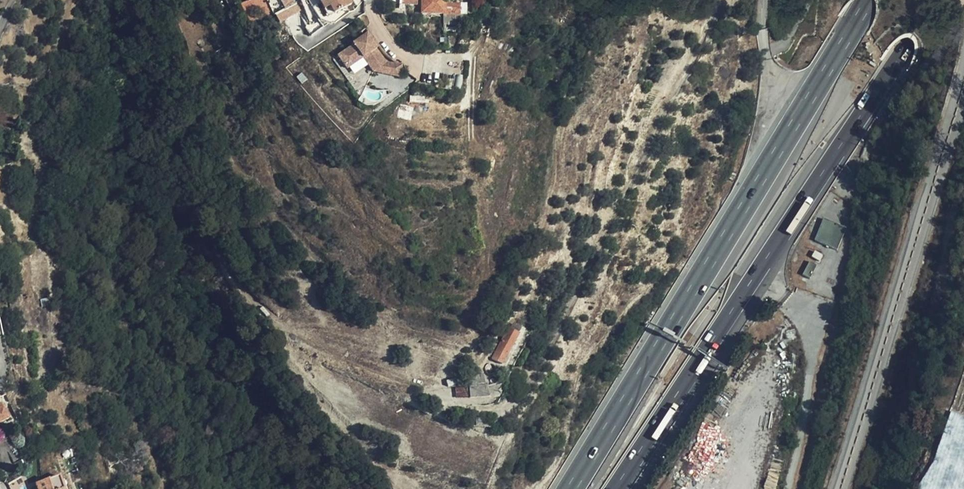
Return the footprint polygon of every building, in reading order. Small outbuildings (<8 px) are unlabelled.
[(263,9),(275,3),(273,0),(257,0),(263,9)] [(301,12),(295,0),(282,0),(286,9),(275,14),(279,22),(301,12)] [(324,0),(319,0),(329,18),(333,16),(324,0)] [(333,16),(353,4),(350,0),(324,0),(333,16)] [(416,0),(399,0),(399,9),(403,9),(403,3),(415,4),(416,0)] [(465,1),(444,0),(421,0),(421,13),(464,14),(465,1)] [(370,72),(396,81),(401,69),(385,64),(377,49),(378,48),(369,33),(354,42),(355,44),(338,54),(345,67),(362,57),(370,72)] [(816,240),(839,249),(847,227),(824,219),(816,240)] [(501,364),(519,333),(518,332),(521,328),(513,324),(510,329),(509,328),(492,359),(501,364)] [(482,375),(467,377),(468,385),(483,383),(482,375)] [(488,396),(487,385),(469,387),(470,399),(488,396)] [(478,424),(494,426),(495,418),(472,416),(472,419),(472,426),(478,426),(478,424)] [(60,476),(36,484),(37,488),(64,488),(60,476)]
